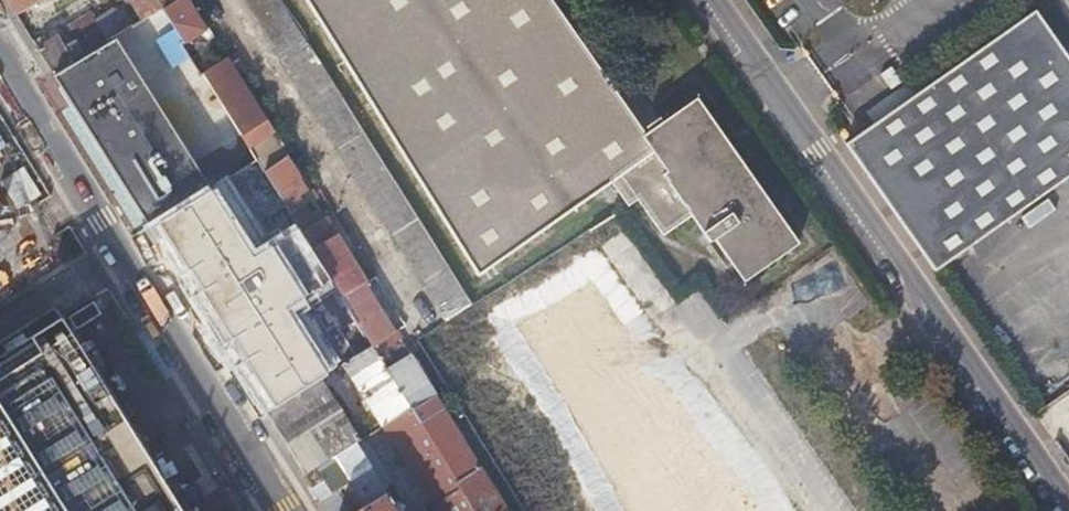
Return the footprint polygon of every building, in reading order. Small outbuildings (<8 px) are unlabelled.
[(17,14),(40,0),(8,0),(17,14)] [(158,0),(129,0),(141,20),(162,8),(158,0)] [(162,8),(163,8),(176,0),(158,0),(162,8)] [(188,0),(176,0),(163,8),(185,43),(206,30),(188,0)] [(283,0),(246,0),(445,319),(471,303),(283,0)] [(634,208),(639,204),(665,240),(693,219),(712,245),(717,242),(746,281),(799,242),(694,100),(642,135),(629,116),(620,122),(536,0),(304,0),(476,274),(613,188),(627,207),(631,205),(634,208)] [(629,116),(550,0),(536,0),(620,122),(629,116)] [(108,41),(132,26),(123,11),(114,9),(96,20),(108,41)] [(943,282),(1068,193),(1068,63),(1033,12),(923,90),(875,124),(847,144),(943,282)] [(74,49),(69,52),(74,62),(108,41),(96,20),(92,14),(63,31),(74,49)] [(63,31),(58,35),(69,52),(74,49),(63,31)] [(58,35),(38,47),(54,74),(58,72),(74,62),(69,52),(58,35)] [(54,74),(148,224),(211,187),(117,37),(58,72),(54,74)] [(253,103),(225,59),(203,72),(250,148),(273,135),(253,103)] [(868,115),(875,124),(923,90),(916,81),(868,115)] [(265,170),(287,157),(273,135),(250,148),(258,159),(265,170)] [(285,203),(291,213),(304,205),(298,195),(307,190),(302,182),(287,157),(265,170),(285,203)] [(317,314),(343,297),(344,297),(313,247),(303,231),(291,213),(285,203),(265,170),(258,159),(149,227),(235,365),(314,316),(317,314)] [(131,237),(146,229),(118,181),(104,189),(131,237)] [(344,297),(366,283),(353,263),(324,217),(303,231),(313,247),(344,297)] [(372,344),(395,330),(382,309),(366,283),(344,297),(343,297),(372,344)] [(372,345),(372,344),(343,297),(317,314),(320,320),(325,316),(340,340),(338,348),(321,358),(328,367),(315,375),(310,367),(314,364),(301,343),(311,336),(309,333),(320,326),(314,316),(235,365),(265,413),(320,378),(338,367),(372,345)] [(61,302),(0,340),(0,510),(190,510),(61,302)] [(400,338),(395,330),(372,344),(372,345),(377,352),(400,338)] [(384,426),(411,409),(393,378),(389,372),(377,352),(372,345),(338,367),(341,372),(347,368),(380,421),(374,425),(377,430),(384,426)] [(393,378),(416,364),(413,358),(389,372),(393,378)] [(411,409),(435,394),(416,364),(393,378),(411,409)] [(360,441),(320,378),(265,413),(304,476),(357,443),(360,441)] [(435,394),(411,409),(384,426),(437,510),(508,510),(435,394)] [(357,443),(304,476),(320,500),(373,469),(357,443)] [(320,500),(326,510),(359,510),(387,494),(388,493),(373,469),(320,500)] [(359,510),(401,510),(402,504),(392,502),(387,494),(359,510)]
